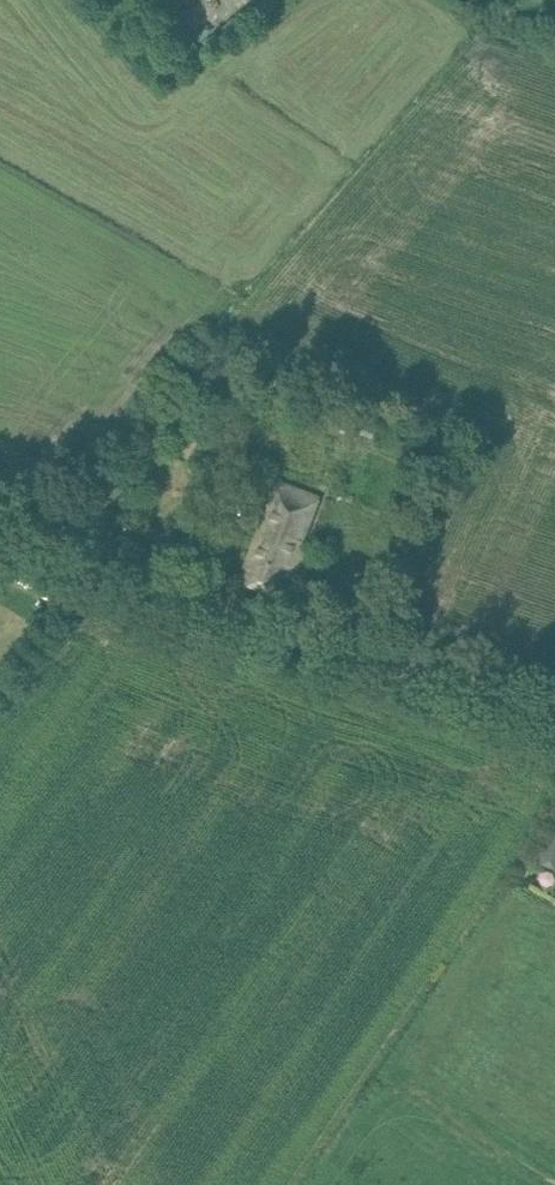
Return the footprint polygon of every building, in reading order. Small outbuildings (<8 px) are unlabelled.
[(537,14),(554,13),(554,0),(536,0),(537,14)] [(318,502),(278,486),(240,581),(281,597),(318,502)] [(552,825),(539,861),(554,868),(554,826),(552,825)]
